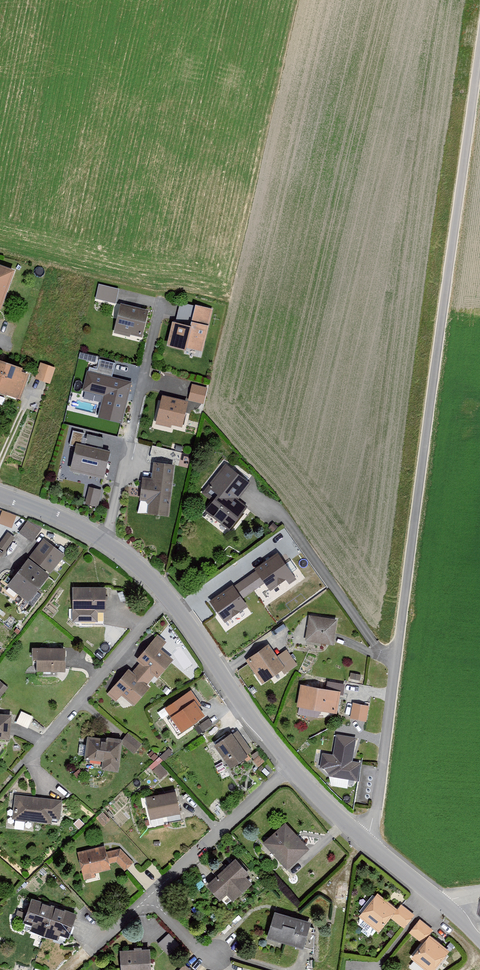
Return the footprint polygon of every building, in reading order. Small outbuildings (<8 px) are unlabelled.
[(0,307),(14,270),(0,265),(0,307)] [(100,283),(95,297),(116,301),(118,288),(100,283)] [(121,302),(114,332),(130,336),(130,334),(142,336),(149,309),(121,302)] [(186,323),(173,320),(168,344),(202,351),(212,309),(190,304),(186,323)] [(20,398),(29,372),(21,370),(23,366),(0,358),(0,391),(20,398)] [(41,361),(36,378),(50,382),(55,367),(41,361)] [(130,382),(88,371),(83,388),(105,394),(100,415),(121,421),(130,382)] [(192,383),(188,399),(203,403),(207,386),(192,383)] [(162,395),(155,423),(171,427),(172,424),(182,426),(188,400),(162,395)] [(109,451),(77,444),(71,468),(103,476),(109,451)] [(142,476),(140,500),(149,501),(147,512),(169,514),(175,464),(153,462),(152,477),(142,476)] [(230,529),(248,506),(238,498),(251,482),(225,462),(202,493),(212,500),(205,509),(230,529)] [(90,486),(85,502),(98,506),(103,489),(90,486)] [(18,514),(4,509),(0,518),(0,522),(13,527),(18,514)] [(28,520),(19,532),(32,541),(41,529),(28,520)] [(0,541),(0,548),(5,551),(15,536),(7,531),(0,541)] [(44,538),(30,555),(51,572),(65,554),(44,538)] [(294,576),(276,551),(253,567),(256,572),(264,584),(270,592),(294,576)] [(50,573),(28,556),(7,585),(29,601),(50,573)] [(256,572),(234,587),(242,599),(264,584),(256,572)] [(234,587),(232,585),(209,602),(225,623),(248,607),(242,599),(234,587)] [(105,586),(73,586),(72,621),(97,621),(97,611),(105,611),(105,586)] [(333,642),(336,619),(309,616),(306,639),(333,642)] [(269,643),(246,659),(262,683),(281,669),(285,674),(298,665),(286,649),(277,655),(269,643)] [(65,647),(32,647),(32,659),(36,659),(36,671),(65,671),(65,647)] [(128,667),(106,693),(116,701),(121,694),(134,705),(150,686),(147,684),(151,679),(136,667),(133,671),(128,667)] [(301,684),(297,705),(337,711),(340,690),(301,684)] [(191,689),(166,707),(182,730),(205,714),(199,706),(202,704),(191,689)] [(353,702),(350,717),(366,720),(369,705),(353,702)] [(29,726),(32,716),(21,713),(18,723),(29,726)] [(0,714),(0,738),(9,738),(11,715),(0,714)] [(202,729),(212,725),(210,719),(200,722),(202,729)] [(231,732),(214,744),(230,768),(248,756),(247,754),(252,750),(238,730),(233,734),(231,732)] [(356,737),(336,734),(333,754),(322,752),(319,767),(325,768),(329,775),(358,781),(361,762),(352,760),(356,737)] [(88,735),(86,759),(102,761),(101,769),(119,771),(122,738),(88,735)] [(162,779),(170,771),(157,758),(149,766),(162,779)] [(175,791),(146,797),(150,819),(180,812),(175,791)] [(62,799),(15,794),(13,818),(52,822),(52,817),(60,818),(62,799)] [(286,822),(263,842),(286,869),(310,848),(286,822)] [(111,867),(110,863),(117,861),(124,869),(132,862),(120,848),(107,852),(105,846),(77,852),(84,879),(96,877),(94,871),(111,867)] [(228,891),(234,898),(250,884),(244,877),(248,874),(235,859),(206,884),(219,899),(228,891)] [(336,883),(334,900),(346,901),(347,884),(336,883)] [(377,892),(360,913),(380,929),(390,916),(403,927),(414,913),(402,903),(398,908),(377,892)] [(54,906),(32,898),(23,922),(31,925),(30,930),(44,935),(54,906)] [(76,913),(54,906),(44,935),(58,940),(60,935),(68,938),(76,913)] [(275,911),(267,937),(303,947),(311,922),(275,911)] [(419,917),(410,931),(422,941),(411,956),(431,969),(448,948),(430,932),(433,928),(419,917)] [(169,952),(179,945),(171,933),(161,940),(169,952)] [(120,950),(121,969),(151,969),(150,948),(120,950)]
